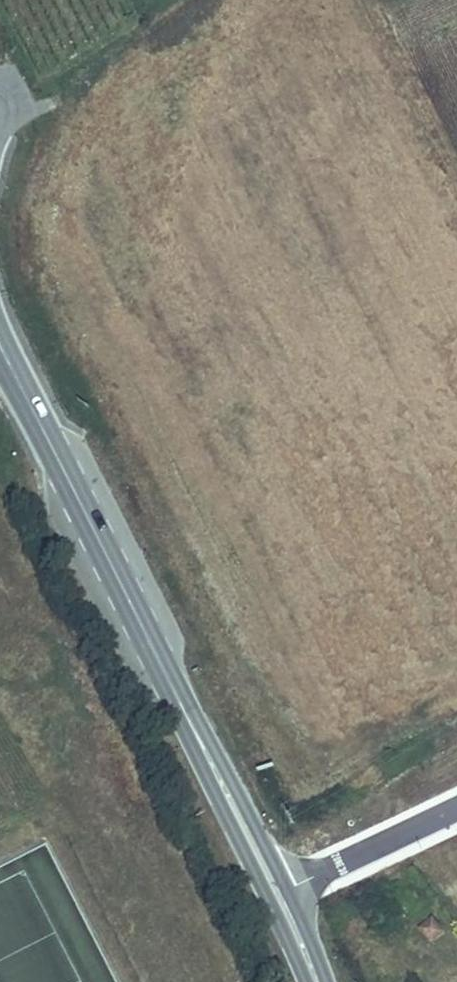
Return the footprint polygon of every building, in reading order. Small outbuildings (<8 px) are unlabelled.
[(432,945),(446,933),(432,915),(417,927),(432,945)]
